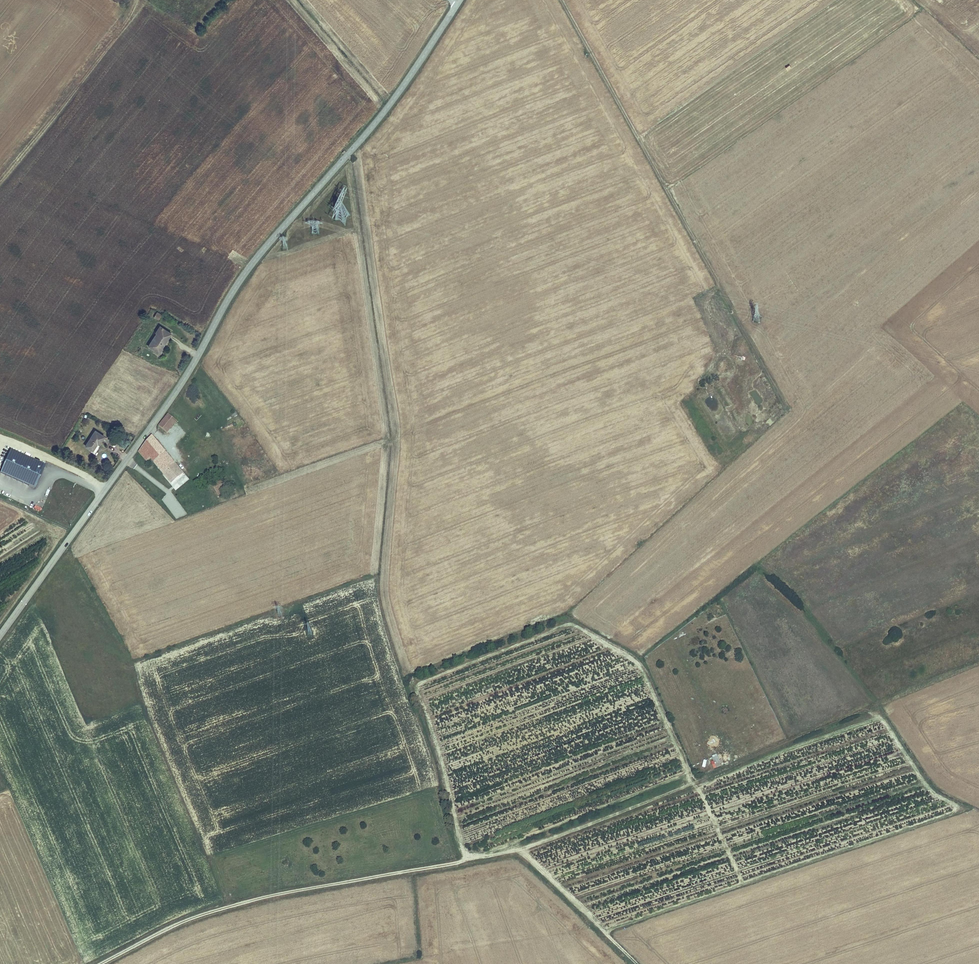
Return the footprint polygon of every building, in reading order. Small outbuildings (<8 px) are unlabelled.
[(156,353),(165,340),(163,339),(167,332),(158,327),(154,332),(155,332),(146,347),(156,353)] [(168,416),(159,427),(167,434),(176,422),(168,416)] [(83,448),(92,453),(94,449),(101,438),(92,433),(83,448)] [(150,437),(138,453),(146,462),(150,459),(153,462),(164,453),(150,437)] [(164,453),(153,462),(166,479),(179,470),(172,462),(164,453)] [(45,469),(11,454),(1,477),(35,492),(45,469)] [(179,470),(166,479),(175,489),(187,480),(179,470)] [(222,482),(212,486),(216,493),(225,488),(222,482)] [(715,767),(723,765),(722,759),(719,759),(719,756),(713,757),(715,767)]
